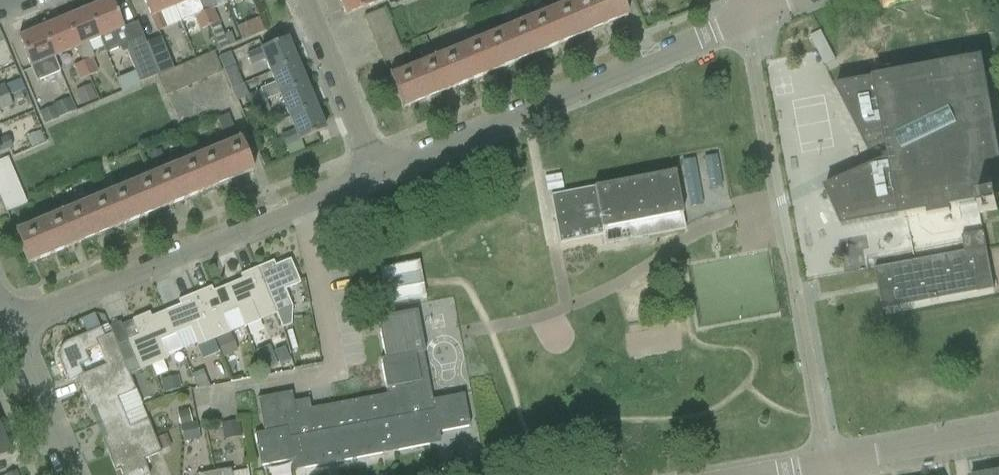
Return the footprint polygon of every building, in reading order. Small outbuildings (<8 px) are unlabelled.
[(111,0),(110,0),(87,9),(99,38),(114,32),(123,28),(111,0)] [(157,32),(166,29),(160,14),(175,8),(171,0),(144,0),(157,32)] [(204,14),(198,0),(171,0),(175,8),(181,23),(194,18),(204,14)] [(204,14),(214,10),(216,9),(212,0),(198,0),(204,14)] [(346,16),(385,0),(339,0),(346,16)] [(569,4),(582,35),(621,19),(625,17),(626,18),(627,17),(620,0),(577,0),(569,4)] [(537,54),(555,46),(582,35),(569,4),(524,22),(537,54)] [(510,6),(499,11),(504,23),(515,19),(510,6)] [(99,38),(87,9),(64,19),(77,48),(83,63),(89,78),(92,85),(98,102),(108,98),(107,96),(92,60),(95,59),(88,43),(99,38)] [(364,17),(368,28),(389,20),(385,9),(364,17)] [(225,38),(214,10),(204,14),(210,27),(219,50),(235,43),(232,35),(225,38)] [(204,14),(194,18),(200,30),(210,27),(204,14)] [(54,58),(77,48),(64,19),(42,28),(54,58)] [(368,28),(373,40),(394,31),(389,20),(368,28)] [(492,73),(512,64),(537,54),(524,22),(478,41),(492,73)] [(260,23),(238,31),(242,41),(242,42),(264,33),(264,32),(260,23)] [(60,72),(54,58),(42,28),(18,38),(36,82),(60,72)] [(462,33),(467,45),(434,59),(447,91),(492,73),(478,41),(473,28),(462,33)] [(373,40),(378,51),(398,42),(394,31),(373,40)] [(825,66),(836,60),(821,31),(810,37),(818,51),(825,66)] [(161,38),(147,43),(160,75),(168,72),(179,67),(183,65),(181,59),(179,54),(170,58),(161,38)] [(296,62),(286,39),(246,55),(250,65),(264,59),(270,73),(296,62)] [(403,54),(398,42),(378,51),(383,63),(403,54)] [(157,76),(160,75),(147,43),(128,51),(141,83),(157,76)] [(447,91),(434,59),(429,49),(419,53),(424,63),(389,78),(402,110),(404,110),(403,109),(447,91)] [(214,52),(202,57),(210,78),(223,72),(214,52)] [(243,85),(230,53),(219,58),(232,89),(243,85)] [(395,70),(406,66),(402,56),(391,60),(395,70)] [(202,57),(190,62),(199,82),(210,78),(202,57)] [(987,79),(983,58),(981,58),(981,59),(970,61),(970,60),(890,75),(874,78),(873,79),(873,80),(834,87),(868,152),(888,142),(891,158),(830,185),(824,188),(829,201),(838,220),(842,228),(899,217),(899,219),(927,214),(928,216),(927,216),(928,218),(950,214),(950,212),(949,209),(957,208),(977,204),(979,214),(998,211),(996,201),(998,200),(998,198),(994,199),(976,97),(989,90),(987,79)] [(183,65),(179,67),(188,87),(199,82),(190,62),(183,65)] [(279,96),(305,85),(296,62),(270,73),(275,85),(260,90),(260,92),(246,97),(248,102),(251,108),(252,108),(251,107),(266,101),(280,96),(279,96)] [(79,81),(89,78),(83,63),(73,66),(79,81)] [(179,67),(168,72),(177,92),(188,87),(179,67)] [(168,72),(160,75),(157,76),(166,97),(177,92),(168,72)] [(96,100),(90,85),(75,92),(82,106),(96,100)] [(289,118),(315,108),(305,85),(279,96),(280,96),(289,118)] [(12,106),(8,96),(0,99),(0,111),(12,106)] [(65,116),(75,112),(70,99),(55,106),(51,108),(39,113),(44,125),(65,116)] [(247,121),(255,118),(270,112),(266,101),(251,107),(252,108),(253,112),(245,115),(247,121)] [(324,131),(315,108),(289,118),(294,131),(281,137),(286,147),(324,131)] [(216,119),(221,132),(224,139),(236,134),(228,114),(216,119)] [(45,143),(40,132),(27,137),(31,148),(45,143)] [(12,148),(8,137),(0,140),(0,153),(12,148)] [(239,140),(195,158),(208,190),(251,172),(251,173),(253,172),(239,140)] [(151,164),(163,159),(160,150),(148,155),(151,164)] [(13,169),(8,158),(0,162),(0,175),(13,169)] [(195,158),(150,177),(163,209),(208,190),(195,158)] [(17,180),(13,169),(0,175),(0,188),(17,180)] [(606,245),(685,230),(682,215),(674,172),(669,173),(670,174),(598,187),(593,188),(551,196),(559,244),(604,236),(606,245)] [(150,177),(105,196),(118,227),(163,209),(150,177)] [(1,200),(22,192),(17,180),(0,188),(0,198),(1,200)] [(1,200),(6,213),(27,204),(22,192),(1,200)] [(105,196),(60,214),(73,246),(118,227),(105,196)] [(60,214),(15,233),(28,265),(29,265),(29,264),(73,246),(60,214)] [(986,248),(983,232),(962,236),(965,252),(986,248)] [(994,290),(986,248),(965,252),(915,262),(876,269),(875,269),(877,283),(878,290),(882,311),(899,308),(898,304),(930,298),(931,302),(938,301),(938,297),(977,289),(978,293),(994,290)] [(273,262),(256,269),(276,315),(276,314),(282,329),(291,325),(292,308),(284,290),(300,284),(290,260),(275,266),(273,262)] [(423,288),(422,279),(418,261),(405,264),(392,267),(379,269),(386,305),(425,297),(423,288)] [(245,328),(258,322),(276,315),(256,269),(240,275),(242,280),(227,286),(245,328)] [(211,287),(194,294),(213,340),(215,339),(230,334),(245,328),(227,286),(213,292),(211,287)] [(180,305),(165,312),(180,351),(195,345),(196,347),(213,340),(194,294),(178,301),(180,305)] [(167,356),(180,351),(165,312),(151,317),(149,313),(132,320),(139,336),(127,341),(139,371),(168,359),(167,356)] [(416,313),(415,313),(377,321),(385,359),(381,360),(381,361),(383,369),(387,394),(295,412),(291,392),(257,399),(264,433),(254,434),(260,467),(303,459),(305,469),(429,445),(427,435),(470,427),(464,395),(432,401),(423,352),(416,313)] [(86,334),(100,328),(94,315),(80,320),(86,334)] [(58,358),(59,360),(59,362),(68,383),(77,379),(83,394),(128,375),(116,346),(112,334),(107,325),(100,328),(86,334),(68,341),(66,342),(64,344),(63,345),(61,347),(60,349),(59,351),(59,353),(58,356),(58,358)] [(238,352),(230,334),(215,339),(223,358),(238,352)] [(219,353),(213,340),(196,347),(202,360),(219,353)] [(116,346),(128,375),(139,371),(127,341),(116,346)] [(278,368),(269,346),(255,352),(264,373),(278,368)] [(274,352),(280,367),(290,362),(284,348),(274,352)] [(94,408),(100,423),(123,413),(117,398),(135,391),(128,375),(83,394),(90,410),(94,408)] [(161,381),(164,394),(181,390),(178,377),(161,381)] [(141,406),(123,413),(100,423),(106,437),(102,439),(108,456),(154,437),(141,406)] [(180,426),(191,423),(188,410),(177,412),(179,426),(180,426)] [(241,438),(238,421),(221,424),(224,441),(241,438)] [(196,425),(183,428),(186,439),(199,436),(196,425)] [(10,455),(1,432),(0,433),(0,459),(10,455)] [(172,447),(166,435),(159,439),(163,451),(172,447)] [(154,437),(108,456),(115,472),(120,470),(122,474),(149,474),(143,460),(161,453),(154,437)]
